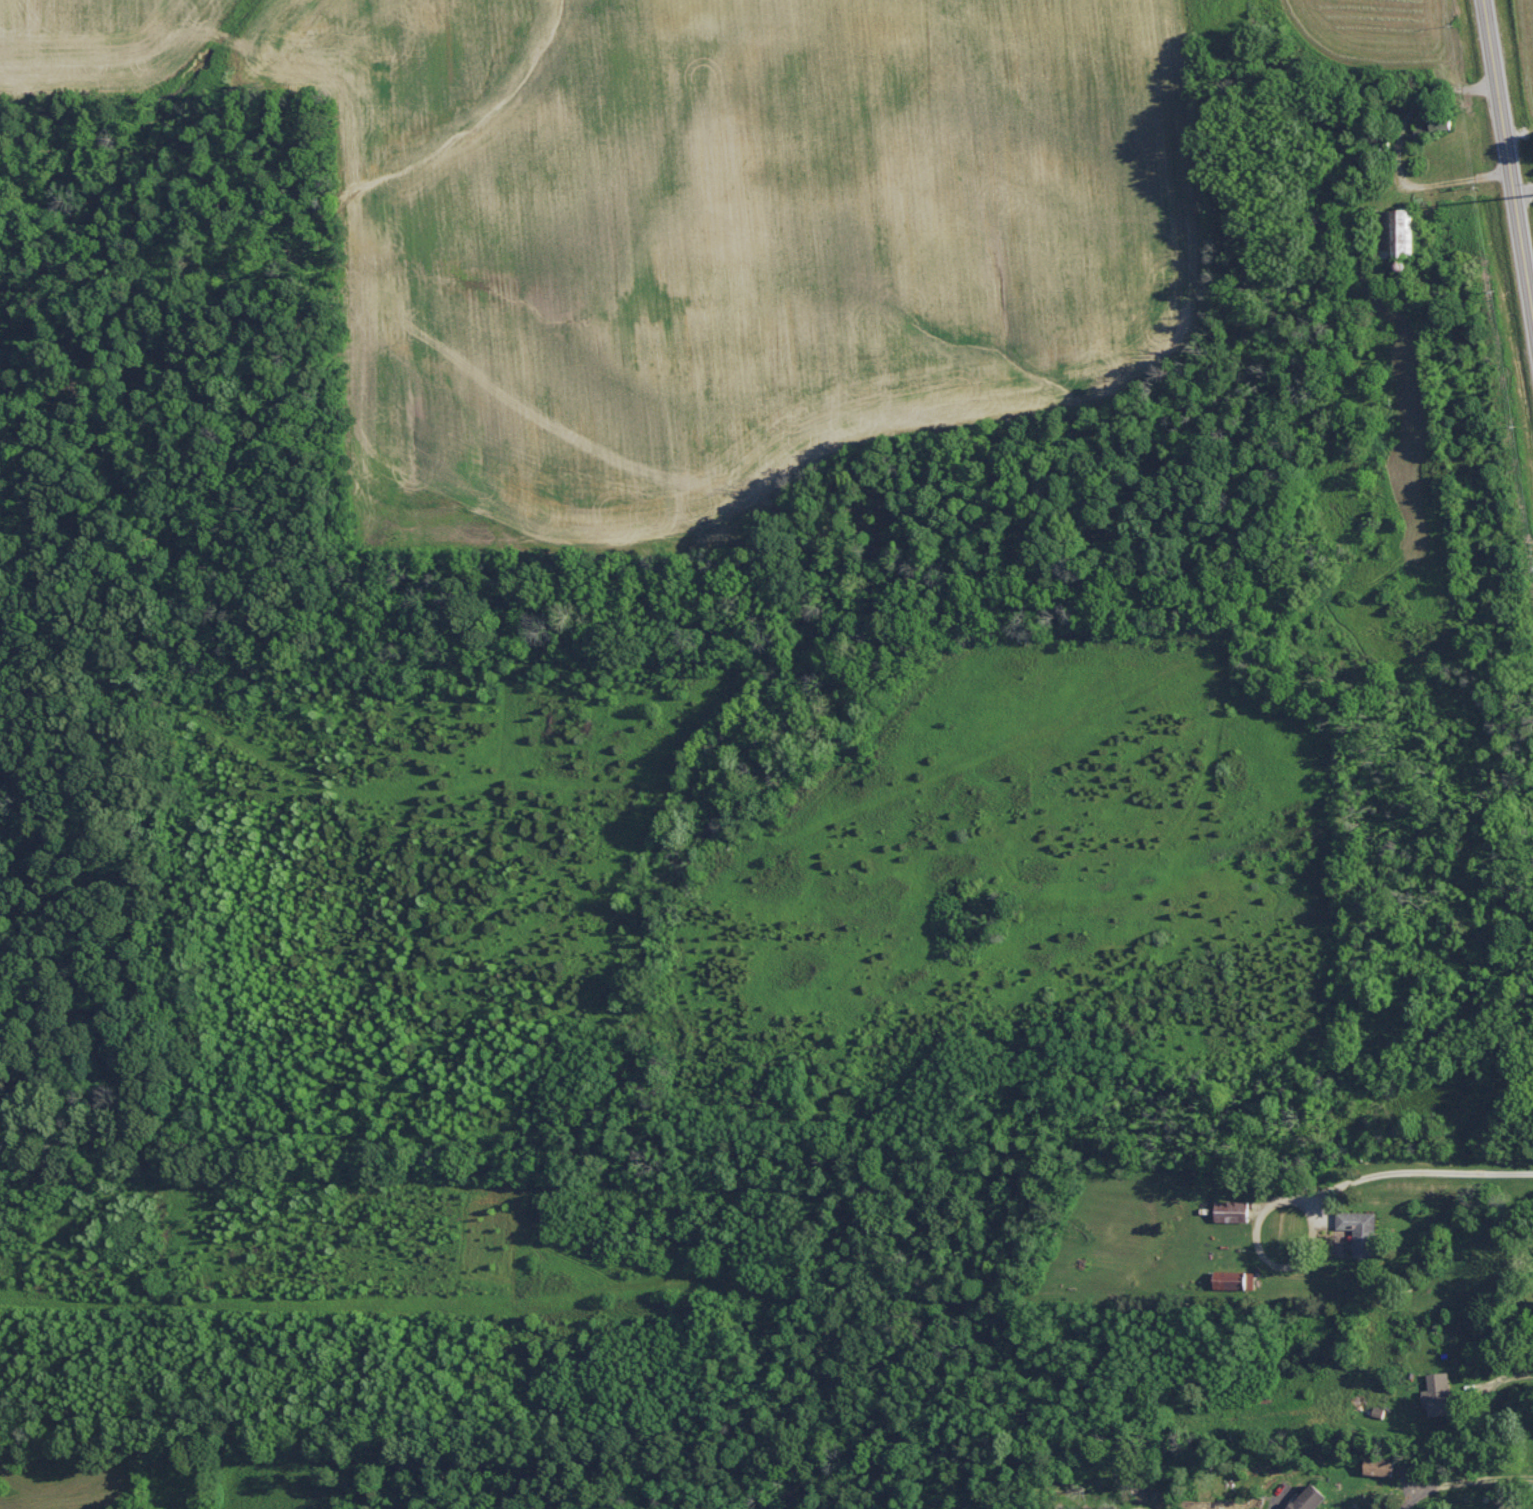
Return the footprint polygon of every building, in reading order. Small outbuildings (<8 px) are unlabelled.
[(1412,256),(1412,209),(1377,209),(1377,256),(1412,256)] [(1247,1200),(1214,1199),(1214,1220),(1247,1221),(1247,1200)] [(1334,1227),(1353,1227),(1352,1255),(1372,1255),(1373,1211),(1335,1210),(1334,1227)] [(1253,1269),(1211,1270),(1212,1289),(1253,1287),(1253,1269)] [(1425,1372),(1427,1414),(1447,1413),(1446,1371),(1425,1372)] [(1392,1458),(1364,1454),(1361,1471),(1389,1475),(1392,1458)] [(1308,1480),(1286,1508),(1311,1508),(1323,1492),(1308,1480)]
